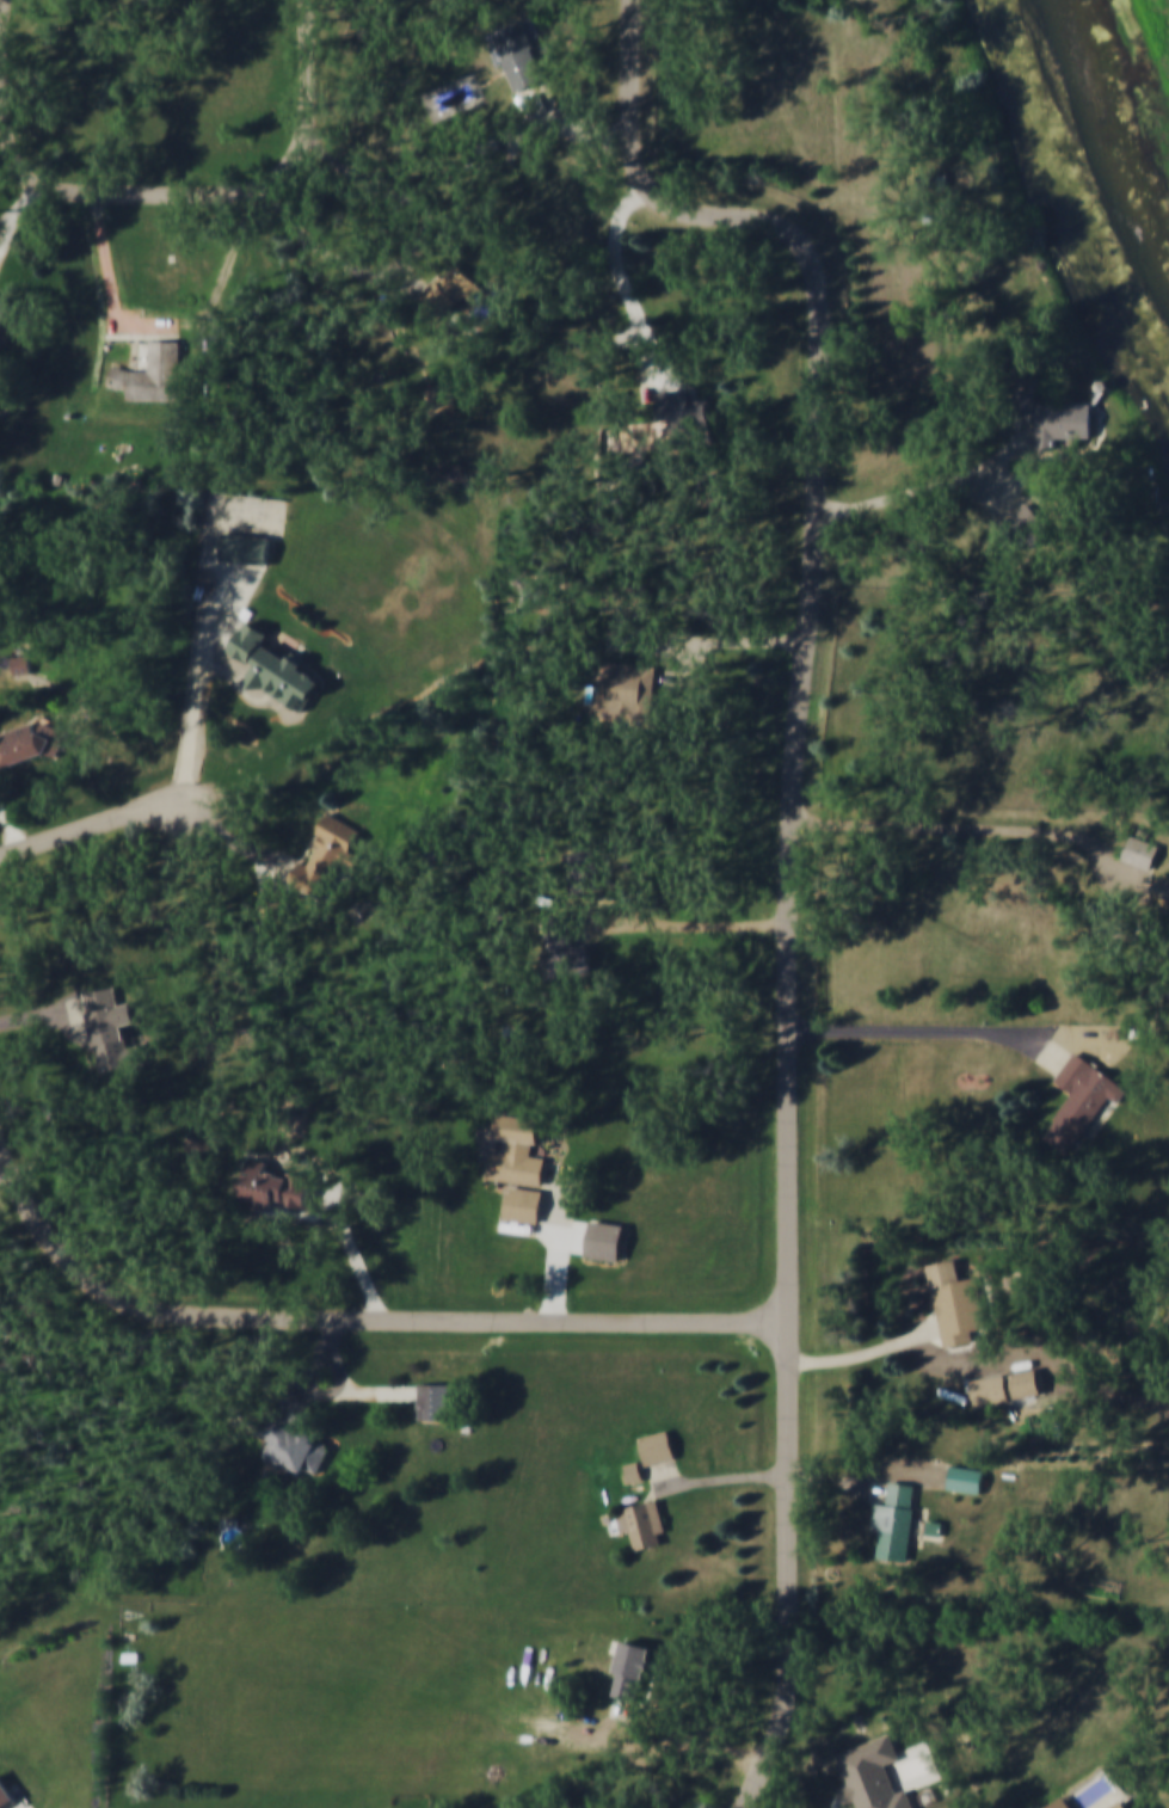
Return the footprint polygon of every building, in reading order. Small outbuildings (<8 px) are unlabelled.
[(523,23),(547,79),(533,85),(517,91),(493,35),(523,23)] [(496,135),(498,142),(502,150),(475,160),(469,144),(496,135)] [(921,176),(939,176),(939,189),(921,189),(921,176)] [(413,302),(441,275),(444,278),(457,265),(481,289),(450,321),(444,315),(436,325),(413,302)] [(11,303),(0,329),(0,299),(11,303)] [(148,339),(184,338),(185,400),(127,400),(127,390),(109,385),(113,367),(128,370),(148,370),(148,339)] [(1015,376),(1038,377),(1035,412),(1025,411),(1014,411),(1015,376)] [(657,393),(670,392),(689,389),(691,404),(709,401),(712,425),(676,429),(675,418),(660,420),(657,393)] [(1039,448),(1054,449),(1054,438),(1094,439),(1095,405),(1040,402),(1039,448)] [(1027,504),(1052,534),(1042,542),(1032,531),(1016,545),(1001,527),(1015,515),(1027,504)] [(224,533),(270,539),(267,566),(242,562),(221,560),(224,533)] [(247,623),(267,637),(260,647),(287,665),(289,662),(296,665),(294,669),(320,687),(301,713),(265,688),(250,690),(247,676),(253,668),(228,651),(239,635),(247,623)] [(27,656),(30,674),(12,675),(11,657),(27,656)] [(599,660),(659,666),(652,726),(630,724),(632,715),(593,712),(599,660)] [(66,749),(0,771),(0,734),(41,720),(59,726),(66,749)] [(330,814),(361,834),(350,851),(362,859),(355,871),(343,863),(321,900),(289,881),(296,869),(301,862),(308,866),(320,845),(314,841),(330,814)] [(1133,837),(1161,848),(1151,871),(1124,860),(1133,837)] [(1165,877),(1168,878),(1168,906),(1156,900),(1165,877)] [(544,918),(570,914),(573,927),(578,948),(589,946),(593,971),(549,980),(543,954),(552,952),(544,918)] [(81,994),(115,986),(119,1006),(130,1003),(135,1026),(121,1029),(125,1052),(137,1050),(141,1064),(100,1074),(87,1016),(81,994)] [(1077,1052),(1132,1093),(1121,1107),(1112,1100),(1070,1157),(1046,1139),(1059,1123),(1057,1121),(1076,1095),(1057,1081),(1066,1066),(1077,1052)] [(498,1117),(542,1123),(539,1146),(533,1145),(531,1157),(546,1160),(543,1174),(542,1188),(488,1180),(492,1152),(507,1155),(509,1143),(494,1140),(498,1117)] [(250,1161),(270,1166),(266,1179),(270,1175),(276,1176),(277,1181),(288,1183),(290,1173),(313,1177),(309,1194),(306,1211),(272,1203),(272,1207),(241,1200),(250,1161)] [(509,1188),(543,1193),(539,1226),(504,1220),(509,1188)] [(591,1223),(625,1228),(620,1263),(585,1260),(589,1236),(591,1223)] [(928,1267),(959,1260),(964,1281),(977,1279),(988,1329),(972,1332),(974,1343),(945,1351),(939,1323),(928,1267)] [(1013,1376),(1038,1371),(1042,1397),(1016,1402),(1013,1376)] [(972,1383),(1007,1377),(1010,1402),(977,1408),(972,1383)] [(419,1386),(449,1386),(449,1423),(419,1423),(419,1395),(419,1386)] [(266,1413),(283,1421),(337,1449),(325,1474),(309,1465),(303,1477),(284,1466),(283,1469),(266,1460),(273,1445),(256,1435),(266,1413)] [(640,1441),(670,1434),(676,1462),(663,1464),(647,1469),(640,1441)] [(640,1464),(645,1482),(629,1486),(625,1468),(640,1464)] [(953,1466),(986,1471),(983,1496),(949,1492),(950,1481),(953,1466)] [(893,1484),(918,1488),(909,1562),(879,1558),(882,1533),(873,1532),(876,1506),(890,1507),(892,1490),(893,1484)] [(626,1509),(659,1500),(669,1535),(660,1537),(664,1546),(638,1554),(626,1509)] [(623,1647),(653,1655),(638,1705),(627,1702),(614,1698),(619,1679),(615,1678),(623,1647)] [(907,1791),(914,1807),(857,1807),(856,1804),(848,1807),(845,1807),(839,1794),(849,1790),(837,1758),(893,1736),(903,1763),(888,1769),(898,1795),(907,1791)] [(14,1806),(10,1807),(0,1807),(0,1785),(14,1806)] [(1065,1794),(1044,1807),(1075,1807),(1065,1794)] [(1123,1797),(1106,1807),(1130,1807),(1123,1797)]
